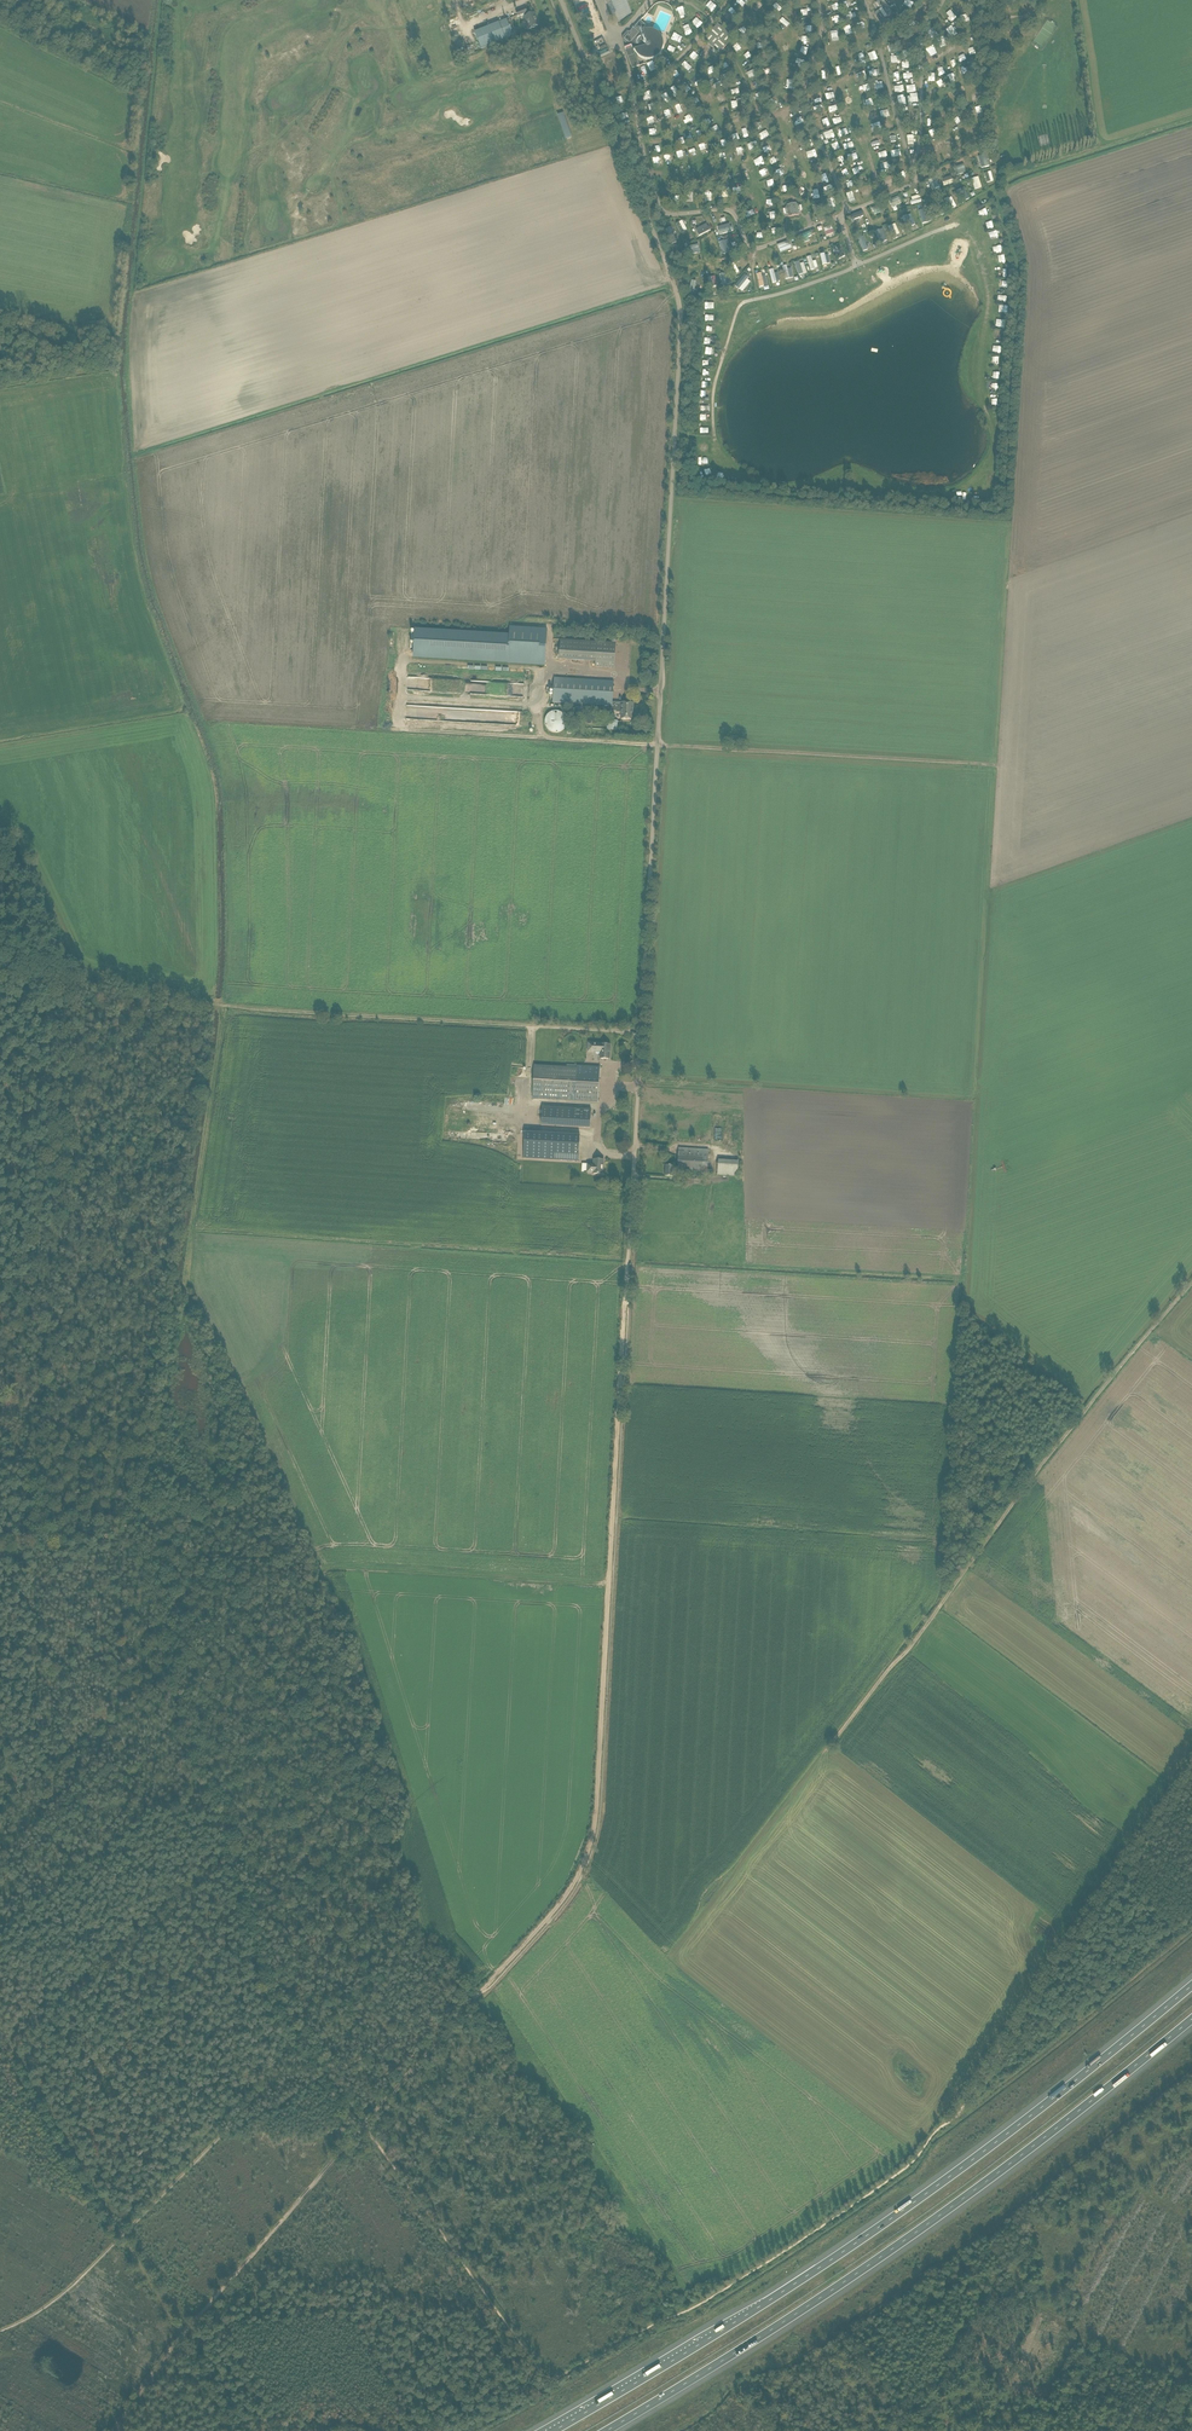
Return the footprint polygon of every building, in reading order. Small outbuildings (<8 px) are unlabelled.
[(891,11),(890,10),(891,9),(888,5),(888,6),(884,0),(879,0),(876,2),(876,3),(877,3),(879,7),(880,9),(876,12),(875,12),(875,13),(875,14),(875,15),(876,17),(879,21),(883,27),(884,29),(890,24),(887,20),(888,19),(886,17),(891,14),(891,13),(892,13),(892,12),(891,12),(891,11)] [(844,10),(852,7),(849,1),(841,4),(844,10)] [(958,13),(963,7),(957,2),(952,7),(958,13)] [(710,12),(715,7),(711,3),(706,7),(710,12)] [(678,17),(683,15),(680,6),(675,8),(678,17)] [(732,6),(728,11),(732,15),(736,10),(732,6)] [(525,17),(530,29),(533,28),(539,25),(534,13),(528,16),(527,13),(525,8),(520,11),(516,12),(518,17),(524,14),(525,17)] [(945,13),(952,22),(957,18),(950,10),(945,13)] [(513,36),(508,23),(511,21),(510,18),(506,19),(474,32),(481,49),(513,36)] [(694,21),(698,26),(702,23),(698,18),(694,21)] [(908,24),(915,29),(917,25),(910,20),(908,24)] [(625,49),(632,69),(639,66),(633,50),(634,50),(637,54),(639,57),(643,59),(648,60),(653,59),(658,57),(661,53),(663,49),(664,45),(663,42),(662,37),(659,34),(657,32),(654,31),(651,30),(648,30),(646,30),(643,31),(642,29),(646,25),(640,21),(630,33),(631,34),(629,36),(628,35),(624,39),(630,44),(630,47),(625,49)] [(706,37),(704,39),(706,41),(708,43),(714,49),(716,51),(719,53),(721,51),(723,49),(724,47),(731,40),(733,38),(731,36),(722,29),(720,26),(718,24),(715,27),(713,29),(706,37)] [(743,24),(740,31),(746,33),(749,26),(743,24)] [(685,36),(691,34),(689,25),(682,27),(685,36)] [(951,38),(957,34),(952,25),(946,29),(951,38)] [(672,33),(676,39),(682,36),(679,29),(672,33)] [(933,39),(937,35),(932,29),(927,33),(933,39)] [(601,38),(592,43),(599,55),(608,50),(601,38)] [(669,45),(667,51),(675,55),(678,50),(669,45)] [(970,55),(976,53),(974,47),(967,49),(970,55)] [(691,53),(689,57),(697,61),(699,57),(691,53)] [(661,58),(665,64),(669,60),(666,55),(661,58)] [(849,69),(855,67),(852,59),(846,61),(849,69)] [(684,61),(681,65),(688,72),(692,67),(684,61)] [(957,67),(961,73),(966,70),(962,64),(957,67)] [(638,67),(641,76),(648,74),(644,65),(638,67)] [(711,73),(715,70),(712,65),(707,69),(711,73)] [(898,72),(890,72),(890,77),(895,77),(895,80),(898,80),(898,72)] [(945,75),(948,81),(955,78),(952,72),(945,75)] [(690,78),(695,84),(699,81),(694,75),(690,78)] [(873,90),(883,88),(881,81),(871,84),(873,90)] [(614,98),(617,104),(626,100),(623,94),(614,98)] [(899,105),(906,104),(904,95),(897,96),(899,105)] [(917,101),(916,95),(907,97),(908,103),(917,101)] [(697,96),(688,100),(691,106),(699,102),(697,96)] [(871,97),(862,100),(864,106),(873,103),(871,97)] [(881,118),(889,116),(887,109),(879,112),(881,118)] [(664,120),(669,117),(666,111),(661,114),(664,120)] [(801,113),(792,117),(796,124),(805,119),(801,113)] [(821,128),(829,127),(828,117),(819,118),(821,128)] [(564,139),(570,137),(567,126),(561,128),(564,139)] [(647,130),(649,136),(657,134),(656,127),(647,130)] [(712,136),(717,133),(714,128),(709,131),(712,136)] [(837,132),(839,138),(847,135),(845,129),(837,132)] [(826,139),(834,136),(832,130),(823,133),(826,139)] [(888,144),(895,143),(893,136),(886,137),(888,144)] [(701,153),(710,150),(707,142),(699,145),(701,153)] [(837,142),(831,144),(834,151),(840,148),(837,142)] [(696,147),(693,148),(693,146),(686,148),(688,157),(698,154),(696,147)] [(878,157),(887,155),(885,148),(877,150),(878,157)] [(891,158),(901,155),(899,149),(889,151),(891,158)] [(808,155),(811,162),(821,158),(818,151),(808,155)] [(848,160),(857,156),(855,152),(847,155),(848,160)] [(981,168),(988,166),(986,155),(978,157),(981,168)] [(893,161),(895,167),(904,164),(902,159),(893,161)] [(956,175),(965,170),(962,164),(953,169),(956,175)] [(772,171),(775,176),(785,170),(783,166),(772,171)] [(854,174),(862,171),(861,166),(852,169),(854,174)] [(848,167),(841,169),(843,177),(850,175),(848,167)] [(990,171),(984,173),(986,182),(993,180),(990,171)] [(826,172),(817,176),(821,183),(829,179),(826,172)] [(971,178),(974,189),(981,187),(978,176),(971,178)] [(767,190),(775,187),(771,178),(764,181),(767,190)] [(932,190),(940,188),(937,178),(929,180),(932,190)] [(852,179),(846,181),(848,187),(854,185),(852,179)] [(718,197),(728,197),(727,185),(717,186),(718,197)] [(956,190),(961,202),(969,199),(965,187),(956,190)] [(818,189),(811,191),(814,200),(821,198),(818,189)] [(849,202),(854,201),(851,192),(846,194),(849,202)] [(898,196),(888,200),(891,207),(901,203),(898,196)] [(949,210),(955,207),(951,197),(944,200),(949,210)] [(819,201),(813,204),(815,211),(822,208),(819,201)] [(800,211),(800,206),(799,206),(798,205),(797,205),(797,204),(797,203),(796,203),(795,203),(788,204),(787,204),(787,205),(786,205),(786,206),(786,207),(786,209),(785,209),(786,214),(787,213),(787,214),(788,214),(788,215),(788,216),(789,216),(790,216),(798,215),(798,214),(799,214),(799,213),(799,212),(800,212),(800,211)] [(980,209),(983,215),(991,211),(989,205),(980,209)] [(850,221),(863,216),(861,211),(848,215),(850,221)] [(907,230),(917,226),(911,213),(901,217),(907,230)] [(680,233),(687,230),(682,220),(675,223),(680,233)] [(697,235),(709,231),(706,223),(694,228),(697,235)] [(715,227),(718,236),(733,231),(732,226),(729,227),(728,223),(715,227)] [(887,226),(893,239),(899,237),(894,223),(887,226)] [(826,235),(833,231),(830,225),(823,229),(826,235)] [(677,242),(675,238),(679,237),(675,228),(672,229),(671,227),(665,229),(671,244),(677,242)] [(874,230),(878,243),(886,241),(882,228),(874,230)] [(991,239),(1000,236),(998,229),(989,232),(991,239)] [(798,244),(809,240),(808,237),(811,235),(810,231),(795,237),(798,244)] [(857,237),(861,251),(867,250),(863,235),(857,237)] [(778,251),(790,249),(789,241),(776,244),(778,251)] [(688,254),(699,253),(698,245),(687,245),(688,254)] [(833,248),(837,259),(844,256),(840,246),(833,248)] [(830,263),(827,253),(819,255),(821,265),(830,263)] [(794,262),(797,275),(805,272),(802,260),(794,262)] [(732,276),(739,272),(733,262),(726,266),(732,276)] [(786,265),(781,266),(783,279),(793,277),(791,268),(787,269),(786,265)] [(779,281),(777,272),(774,273),(773,269),(768,270),(771,283),(779,281)] [(759,287),(768,285),(765,275),(761,276),(761,273),(756,274),(759,287)] [(734,286),(741,292),(750,282),(747,279),(748,277),(744,274),(734,286)] [(715,276),(707,277),(710,287),(717,286),(715,276)] [(696,295),(697,291),(695,291),(696,281),(690,280),(688,294),(696,295)] [(704,306),(710,309),(713,303),(707,300),(704,306)] [(995,483),(995,475),(993,475),(992,470),(986,470),(987,483),(995,483)] [(960,501),(967,501),(967,499),(973,499),(973,495),(964,495),(964,493),(960,493),(960,501)] [(413,658),(545,666),(547,629),(510,627),(509,634),(415,629),(413,658)] [(595,661),(595,667),(614,668),(616,643),(616,638),(612,638),(612,643),(560,639),(559,659),(595,661)] [(622,703),(612,702),(613,681),(554,678),(553,703),(612,706),(611,711),(617,712),(617,713),(621,713),(620,719),(632,720),(633,703),(622,703)] [(549,711),(547,730),(565,732),(567,713),(549,711)] [(607,729),(611,730),(617,730),(617,721),(607,721),(607,729)] [(596,1054),(600,1054),(600,1059),(609,1059),(610,1045),(601,1044),(601,1043),(588,1042),(587,1053),(596,1053),(596,1054)] [(534,1065),(534,1077),(533,1099),(598,1102),(600,1067),(566,1065),(566,1067),(534,1065)] [(590,1128),(591,1110),(542,1107),(541,1126),(590,1128)] [(524,1159),(578,1162),(580,1136),(525,1133),(524,1156),(524,1159)] [(665,1176),(673,1177),(674,1171),(677,1171),(677,1172),(707,1174),(707,1176),(711,1176),(712,1170),(707,1169),(708,1150),(679,1148),(678,1166),(666,1165),(665,1176)] [(587,1173),(593,1174),(603,1174),(604,1160),(594,1159),(594,1164),(587,1163),(587,1173)] [(717,1175),(737,1176),(738,1161),(718,1160),(717,1175)] [(687,1184),(705,1185),(705,1178),(698,1178),(699,1176),(687,1175),(687,1184)]
